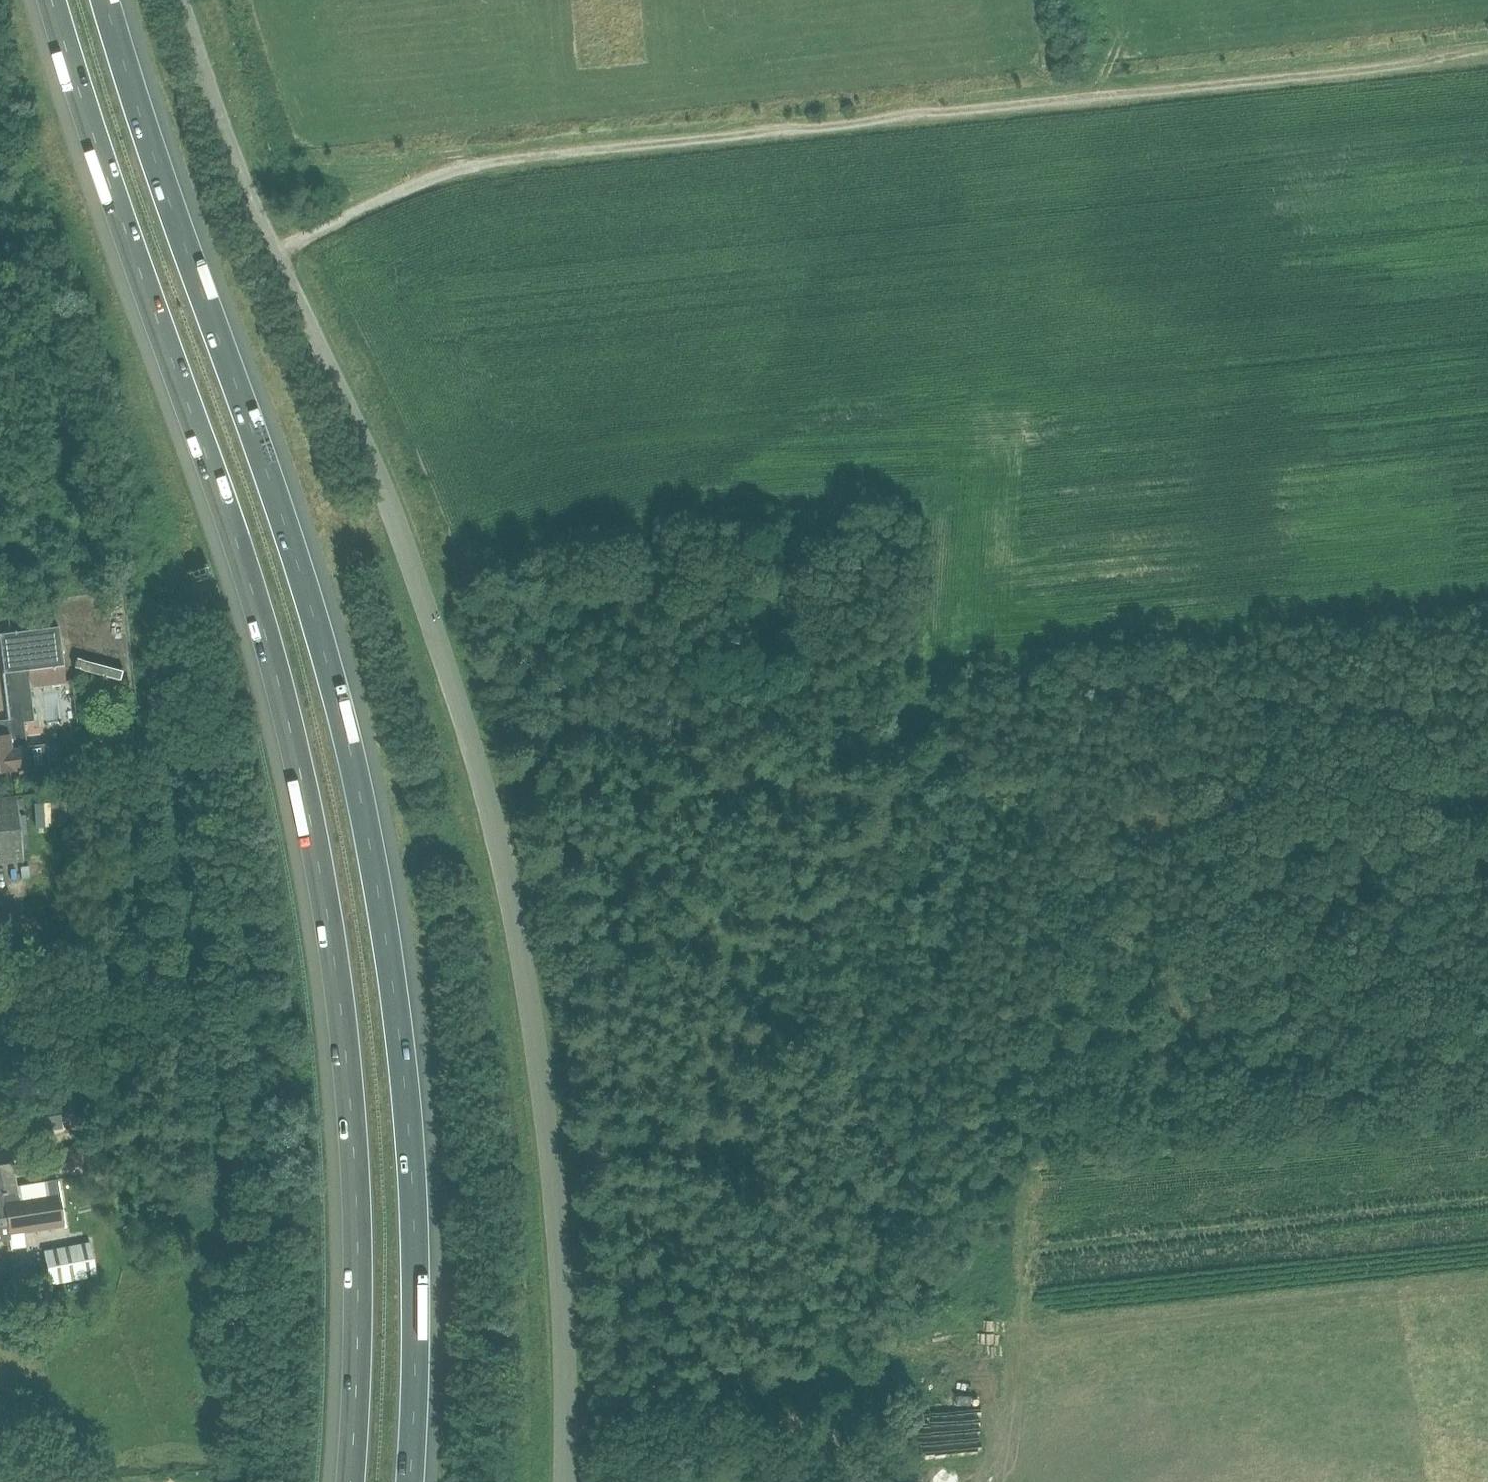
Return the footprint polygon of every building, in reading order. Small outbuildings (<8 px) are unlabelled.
[(2,771),(30,768),(30,769),(48,767),(46,744),(27,746),(24,723),(35,722),(30,687),(66,682),(59,627),(0,634),(0,637),(12,734),(0,735),(0,771),(2,771)] [(23,861),(16,796),(0,798),(0,864),(23,861)] [(38,1069),(44,1109),(71,1105),(70,1096),(61,1097),(57,1067),(38,1069)] [(59,1127),(57,1115),(21,1121),(23,1133),(59,1127)] [(62,1149),(71,1148),(68,1132),(60,1133),(62,1149)] [(0,1150),(0,1210),(11,1207),(10,1195),(39,1191),(38,1182),(16,1186),(10,1148),(0,1150)] [(82,1168),(79,1151),(68,1153),(71,1170),(82,1168)] [(0,1210),(0,1241),(12,1239),(11,1231),(63,1223),(58,1189),(49,1190),(47,1181),(38,1182),(39,1191),(10,1195),(11,1207),(0,1210)] [(49,1283),(77,1279),(97,1275),(91,1241),(43,1250),(49,1283)] [(976,1400),(906,1402),(907,1446),(977,1444),(976,1400)]
